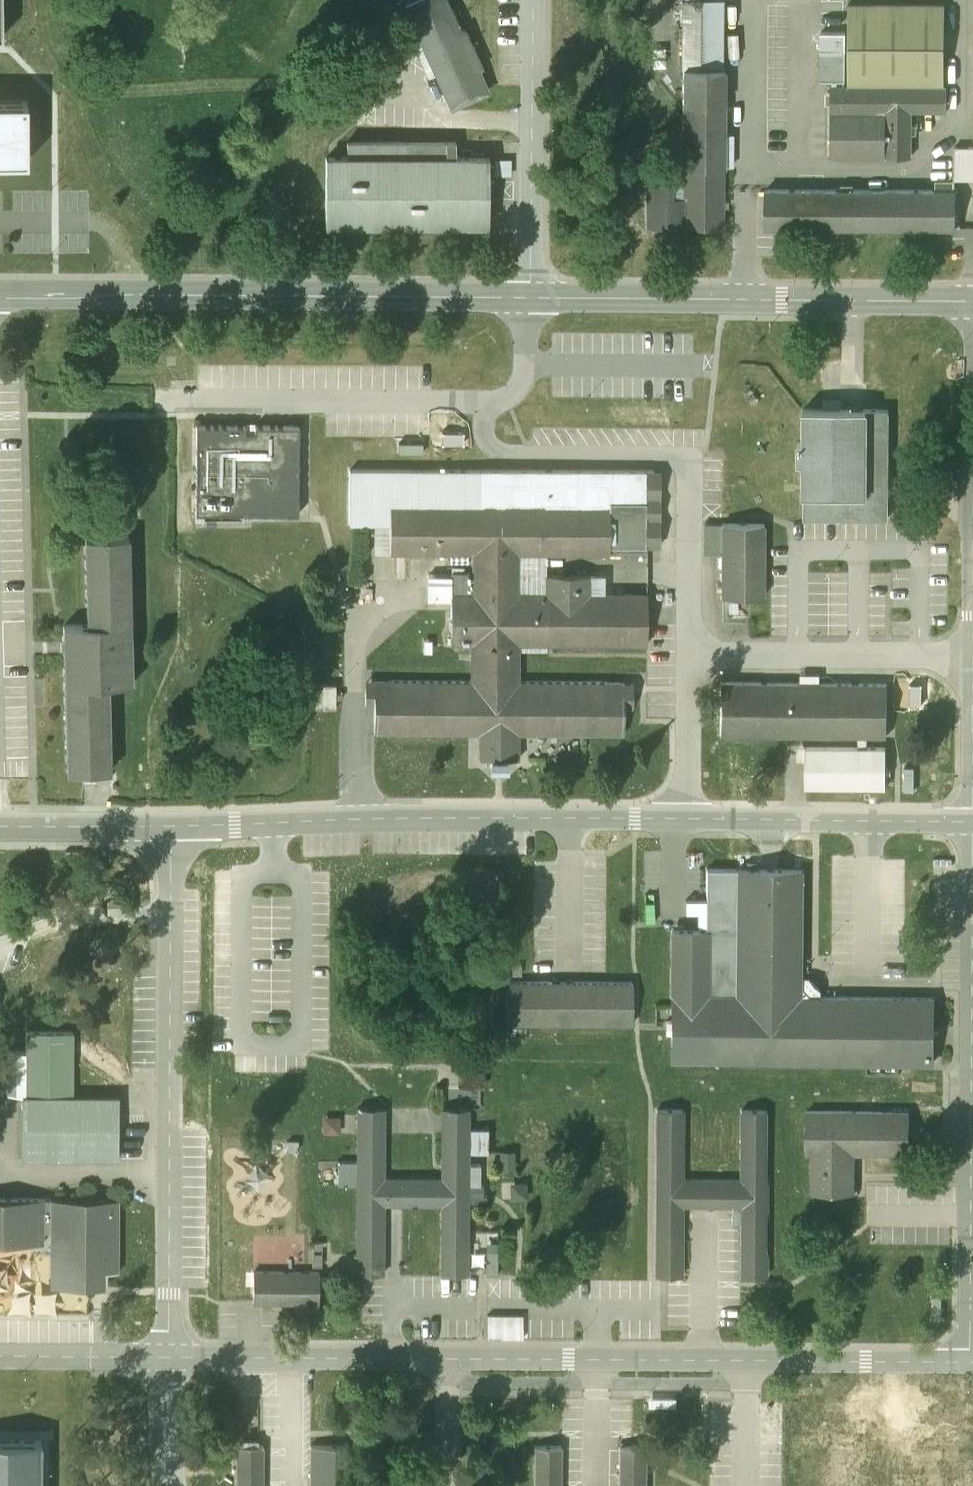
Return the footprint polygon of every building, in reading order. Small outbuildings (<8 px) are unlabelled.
[(447,0),(413,0),(403,5),(451,108),(457,106),(489,91),(447,0)] [(722,232),(726,3),(684,2),(680,231),(722,232)] [(950,10),(847,8),(846,77),(948,79),(950,10)] [(949,93),(823,91),(823,108),(949,111),(949,93)] [(26,161),(26,103),(0,103),(0,162),(26,161)] [(886,124),(828,123),(827,158),(885,159),(886,124)] [(346,140),(346,155),(455,156),(456,140),(346,140)] [(327,155),(326,155),(325,225),(487,226),(487,156),(455,156),(346,155),(327,155)] [(960,197),(757,193),(757,228),(774,228),(946,231),(959,231),(960,197)] [(888,409),(803,409),(803,519),(888,519),(888,409)] [(298,426),(195,426),(195,514),(297,515),(298,426)] [(497,468),(347,468),(347,524),(388,525),(388,554),(470,556),(470,591),(451,592),(451,620),(451,645),(463,645),(468,645),(519,645),(521,645),(646,646),(646,593),(590,593),(589,575),(545,575),(544,592),(521,592),(520,556),(606,554),(658,555),(660,468),(497,468)] [(763,524),(721,524),(721,596),(763,596),(763,524)] [(132,683),(128,537),(84,538),(86,624),(60,625),(64,776),(110,774),(107,684),(132,683)] [(519,681),(519,645),(468,645),(469,681),(365,680),(365,706),(373,706),(373,735),(478,735),(478,760),(498,760),(519,760),(519,735),(623,735),(623,709),(632,709),(632,691),(632,682),(519,681)] [(888,682),(722,683),(723,740),(888,739),(888,682)] [(336,685),(311,685),(311,709),(336,709),(336,685)] [(885,747),(804,746),(805,787),(886,788),(885,747)] [(802,957),(802,871),(708,871),(707,923),(707,928),(668,928),(668,1007),(668,1031),(668,1063),(865,1064),(934,1064),(934,996),(816,996),(802,996),(802,957)] [(633,983),(507,983),(507,985),(507,1026),(633,1025),(633,983)] [(73,1043),(73,1031),(24,1031),(25,1093),(73,1094),(73,1052),(73,1045),(73,1043)] [(73,1094),(21,1094),(20,1157),(118,1159),(118,1095),(73,1094)] [(384,1107),(356,1107),(355,1274),(384,1274),(385,1206),(406,1206),(440,1206),(439,1275),(469,1275),(469,1202),(482,1202),(482,1198),(482,1184),(470,1184),(470,1128),(470,1108),(440,1107),(440,1177),(385,1176),(385,1174),(385,1134),(384,1107)] [(683,1109),(654,1109),(654,1276),(682,1275),(684,1208),(730,1207),(730,1222),(739,1222),(739,1276),(767,1277),(768,1110),(738,1109),(738,1178),(684,1178),(683,1109)] [(889,1110),(805,1110),(805,1155),(811,1155),(810,1193),(817,1193),(854,1193),(854,1156),(854,1153),(909,1154),(909,1110),(889,1110)] [(0,1203),(0,1247),(128,1248),(128,1203),(0,1203)] [(124,1251),(57,1250),(57,1285),(124,1285),(124,1251)] [(304,1267),(255,1267),(255,1300),(313,1300),(314,1267),(312,1267),(304,1267)] [(41,1439),(0,1439),(0,1485),(41,1485),(41,1439)] [(235,1444),(235,1485),(263,1485),(262,1444),(249,1444),(235,1444)] [(347,1445),(309,1444),(309,1485),(347,1485),(347,1445)] [(534,1444),(534,1485),(562,1485),(562,1444),(534,1444)] [(645,1445),(618,1445),(618,1485),(645,1485),(645,1445)]
